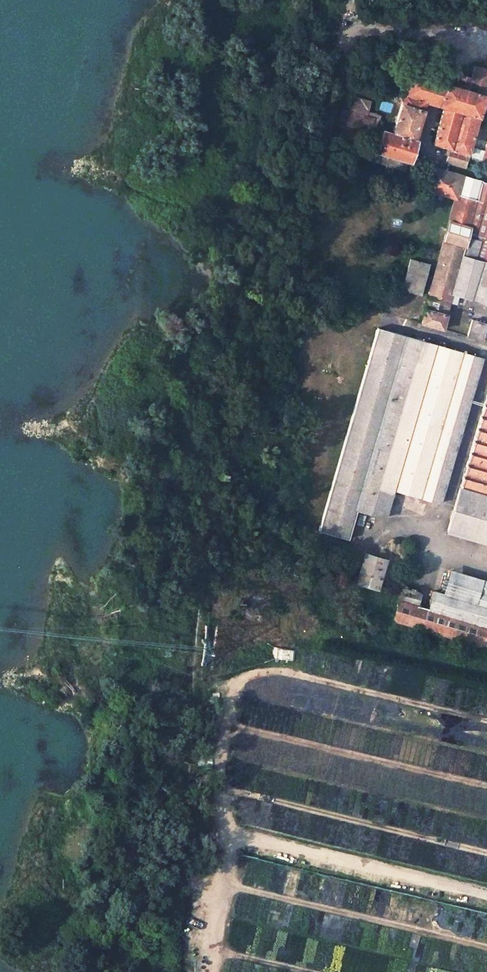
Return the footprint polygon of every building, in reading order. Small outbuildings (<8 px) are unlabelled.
[(473,66),(470,78),(458,74),(454,86),(409,74),(403,95),(425,102),(425,104),(444,109),(478,119),(484,97),(466,92),(470,80),(486,85),(486,69),(473,66)] [(486,88),(486,85),(470,80),(466,92),(484,97),(486,88)] [(403,95),(392,134),(384,131),(378,152),(408,160),(425,104),(425,102),(403,95)] [(351,102),(348,110),(342,108),(337,123),(352,128),(354,120),(370,126),(373,118),(365,115),(368,107),(351,102)] [(464,167),(478,119),(444,109),(434,144),(451,150),(447,162),(464,167)] [(445,171),(433,168),(427,190),(454,198),(421,324),(442,329),(449,303),(451,303),(453,294),(486,303),(486,183),(445,171)] [(428,265),(411,260),(403,288),(421,293),(428,265)] [(467,336),(481,339),(485,324),(471,320),(467,336)] [(481,358),(378,329),(319,530),(347,539),(356,510),(384,518),(393,489),(439,502),(481,358)] [(447,531),(486,543),(486,393),(447,531)] [(422,516),(393,620),(483,647),(486,634),(486,582),(482,581),(476,604),(443,594),(433,591),(428,609),(418,606),(442,522),(422,516)] [(385,561),(365,554),(356,582),(377,588),(385,561)] [(482,581),(450,571),(443,594),(476,604),(482,581)] [(296,650),(282,649),(280,659),(294,660),(296,650)]
